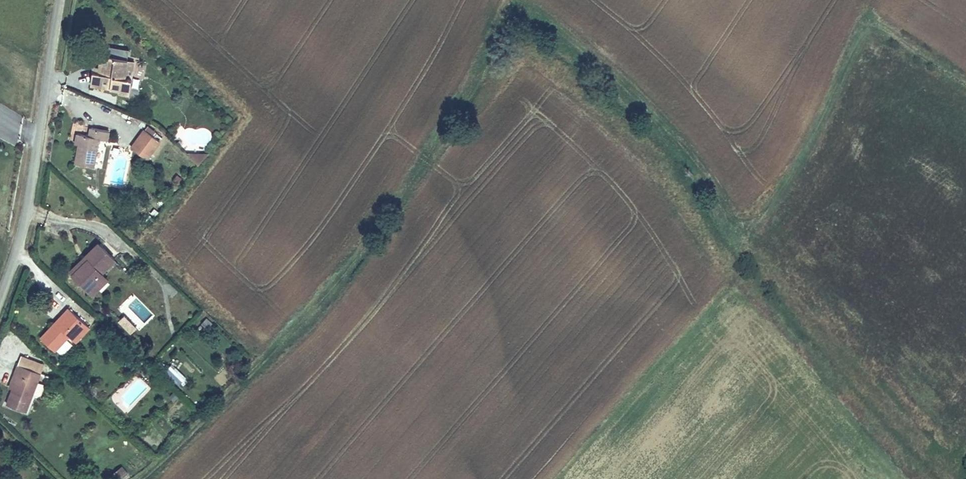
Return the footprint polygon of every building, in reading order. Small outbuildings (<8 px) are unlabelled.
[(115,65),(118,51),(94,48),(93,58),(92,64),(83,62),(81,73),(109,76),(109,80),(123,82),(124,66),(115,65)] [(127,52),(118,51),(115,65),(124,66),(127,52)] [(82,123),(76,123),(70,122),(69,132),(74,133),(73,154),(88,155),(91,127),(101,128),(101,118),(84,116),(82,123)] [(143,154),(157,138),(143,126),(130,141),(143,154)] [(182,148),(196,161),(207,148),(182,148)] [(97,241),(84,254),(87,257),(72,272),(88,288),(102,273),(99,270),(114,256),(97,241)] [(87,257),(84,254),(69,270),(72,272),(87,257)] [(106,277),(102,273),(88,288),(92,291),(106,277)] [(126,306),(144,325),(154,315),(136,296),(126,306)] [(68,332),(72,335),(85,321),(68,305),(41,332),(55,345),(68,332)] [(130,334),(137,326),(124,314),(117,322),(130,334)] [(85,321),(72,335),(76,340),(89,326),(85,321)] [(17,347),(10,368),(15,370),(12,381),(7,396),(23,401),(36,364),(29,362),(31,350),(17,347)] [(174,363),(166,368),(177,384),(185,378),(174,363)] [(15,370),(10,368),(6,379),(12,381),(15,370)] [(128,471),(119,466),(111,477),(114,478),(123,478),(128,471)]
